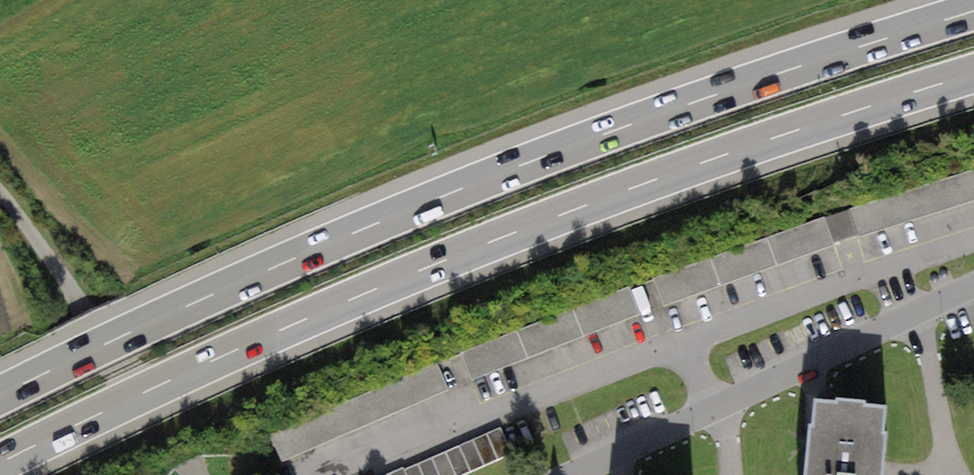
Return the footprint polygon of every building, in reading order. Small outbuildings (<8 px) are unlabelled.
[(822,218),(654,278),(663,304),(832,244),(822,218)] [(437,365),(271,435),(281,460),(448,390),(437,365)] [(815,402),(813,428),(809,428),(805,474),(885,474),(889,435),(886,433),(888,408),(866,406),(867,403),(837,400),(836,404),(815,402)] [(383,474),(464,474),(513,454),(501,427),(404,469),(403,467),(383,474)]
